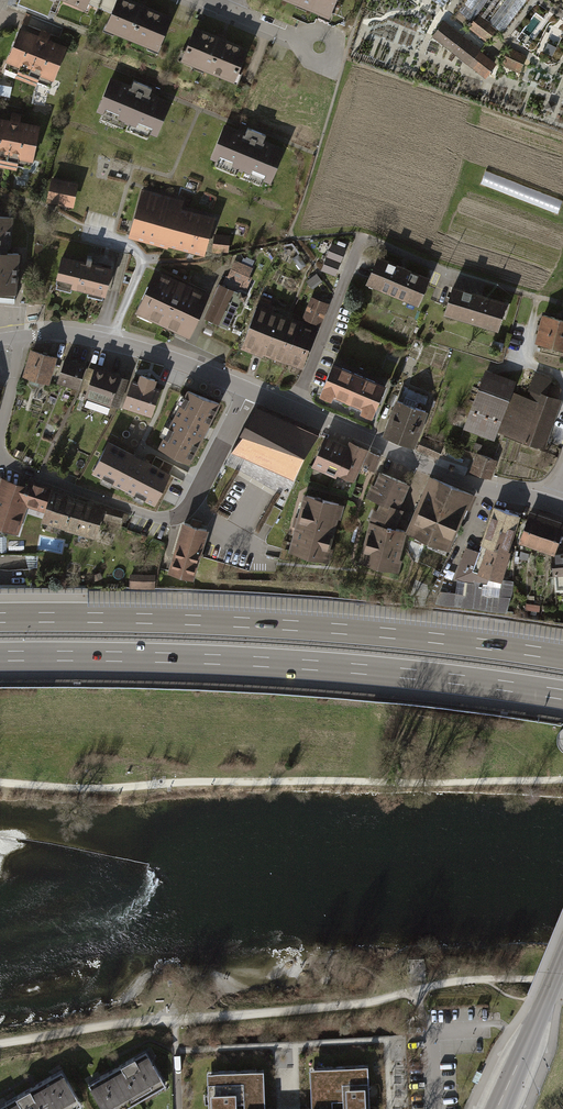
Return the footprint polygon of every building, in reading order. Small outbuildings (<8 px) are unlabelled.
[(86,10),(89,4),(90,0),(64,0),(86,10)] [(89,4),(100,8),(104,0),(90,0),(89,4)] [(117,0),(104,0),(100,8),(112,13),(117,0)] [(129,0),(117,0),(112,13),(108,23),(107,23),(103,31),(114,35),(115,33),(160,52),(174,18),(129,0)] [(334,18),(342,0),(290,0),(334,18)] [(459,10),(474,21),(479,14),(489,0),(467,0),(459,10)] [(527,0),(504,0),(489,21),(504,32),(527,0)] [(497,33),(478,18),(470,28),(489,43),(497,33)] [(499,65),(445,21),(433,36),(487,80),(499,65)] [(44,36),(20,27),(3,70),(51,88),(68,45),(44,36)] [(247,51),(193,30),(181,61),(234,81),(247,51)] [(527,57),(510,49),(503,66),(520,73),(527,57)] [(129,84),(108,75),(95,109),(155,133),(168,100),(148,91),(150,84),(132,77),(129,84)] [(0,122),(0,157),(35,164),(42,130),(0,122)] [(243,133),(222,124),(209,157),(270,182),(284,148),(262,139),(264,132),(246,125),(243,133)] [(482,184),(561,212),(562,205),(562,198),(487,172),(482,184)] [(75,186),(52,181),(49,198),(72,202),(75,186)] [(129,236),(204,257),(214,218),(181,209),(183,202),(142,190),(129,236)] [(0,214),(0,300),(17,301),(21,253),(8,252),(8,246),(12,246),(14,215),(0,214)] [(230,236),(213,233),(211,250),(228,251),(230,236)] [(337,274),(348,247),(333,241),(323,269),(337,274)] [(93,263),(63,255),(56,283),(58,284),(57,288),(72,292),(72,288),(88,292),(88,295),(103,299),(104,295),(107,296),(114,268),(93,263)] [(228,278),(247,286),(257,264),(238,256),(228,278)] [(430,279),(379,256),(367,284),(418,306),(430,279)] [(135,312),(190,338),(210,295),(155,270),(135,312)] [(241,293),(220,284),(204,319),(228,330),(241,301),(245,302),(248,295),(241,292),(241,293)] [(479,296),(453,288),(445,316),(498,332),(506,303),(479,296)] [(301,324),(255,307),(240,349),(257,355),(264,358),(265,356),(302,370),(317,330),(319,331),(328,305),(311,299),(301,324)] [(543,316),(536,344),(562,350),(562,321),(543,316)] [(55,357),(32,351),(25,374),(31,376),(29,383),(38,385),(40,379),(47,381),(55,357)] [(85,366),(65,360),(58,380),(78,386),(85,366)] [(390,392),(335,368),(324,392),(380,416),(390,392)] [(126,379),(95,369),(82,404),(107,413),(110,403),(117,406),(126,379)] [(515,380),(486,370),(463,431),(494,443),(498,432),(543,450),(562,400),(557,401),(562,386),(552,382),(553,377),(536,371),(527,398),(511,393),(515,380)] [(139,383),(132,381),(124,405),(151,413),(159,390),(152,388),(155,380),(141,375),(139,383)] [(219,405),(188,390),(185,397),(180,394),(175,404),(179,406),(169,426),(165,425),(160,435),(164,437),(159,447),(191,462),(207,429),(219,405)] [(243,434),(231,450),(272,468),(293,479),(305,458),(319,434),(295,425),(257,406),(248,425),(244,423),(239,433),(243,434)] [(428,418),(396,406),(385,435),(416,447),(428,418)] [(336,445),(322,439),(311,464),(353,483),(362,465),(371,469),(374,462),(378,452),(353,441),(351,445),(348,451),(336,445)] [(108,442),(92,473),(156,505),(171,475),(170,473),(152,464),(135,456),(108,442)] [(496,463),(475,455),(469,470),(490,478),(496,463)] [(156,457),(152,464),(170,473),(174,466),(156,457)] [(411,484),(378,471),(366,495),(376,501),(367,521),(359,561),(397,570),(404,528),(399,526),(393,524),(401,507),(408,491),(411,484)] [(18,536),(27,507),(23,499),(27,487),(26,486),(24,486),(2,478),(0,484),(0,530),(18,536)] [(469,495),(428,478),(423,490),(405,531),(447,549),(462,512),(469,495)] [(23,499),(27,507),(45,513),(51,492),(48,491),(43,489),(44,487),(34,484),(33,487),(27,484),(26,486),(27,487),(23,499)] [(51,492),(45,513),(41,523),(65,531),(75,499),(69,497),(69,499),(66,498),(64,497),(65,494),(52,490),(51,492)] [(343,503),(303,493),(289,550),(329,560),(343,503)] [(75,499),(65,531),(64,532),(95,540),(104,508),(102,507),(75,499)] [(129,513),(107,507),(103,519),(126,526),(129,513)] [(518,516),(494,507),(479,552),(466,546),(455,578),(459,580),(456,593),(440,591),(436,602),(506,610),(512,590),(513,581),(501,580),(509,552),(506,550),(518,516)] [(530,511),(519,542),(554,554),(562,529),(562,522),(552,518),(541,515),(530,511)] [(209,530),(183,522),(168,571),(194,578),(209,530)] [(551,556),(553,577),(554,577),(555,593),(562,592),(562,555),(551,556)] [(152,577),(130,576),(130,586),(152,586),(152,577)] [(87,1081),(103,1108),(120,1108),(165,1084),(145,1049),(87,1081)] [(81,1101),(60,1065),(30,1083),(0,1101),(0,1108),(67,1108),(81,1101)] [(369,1066),(309,1068),(310,1108),(371,1108),(369,1066)] [(206,1071),(207,1108),(264,1108),(263,1069),(206,1071)] [(482,1072),(477,1070),(472,1080),(477,1083),(482,1072)]
